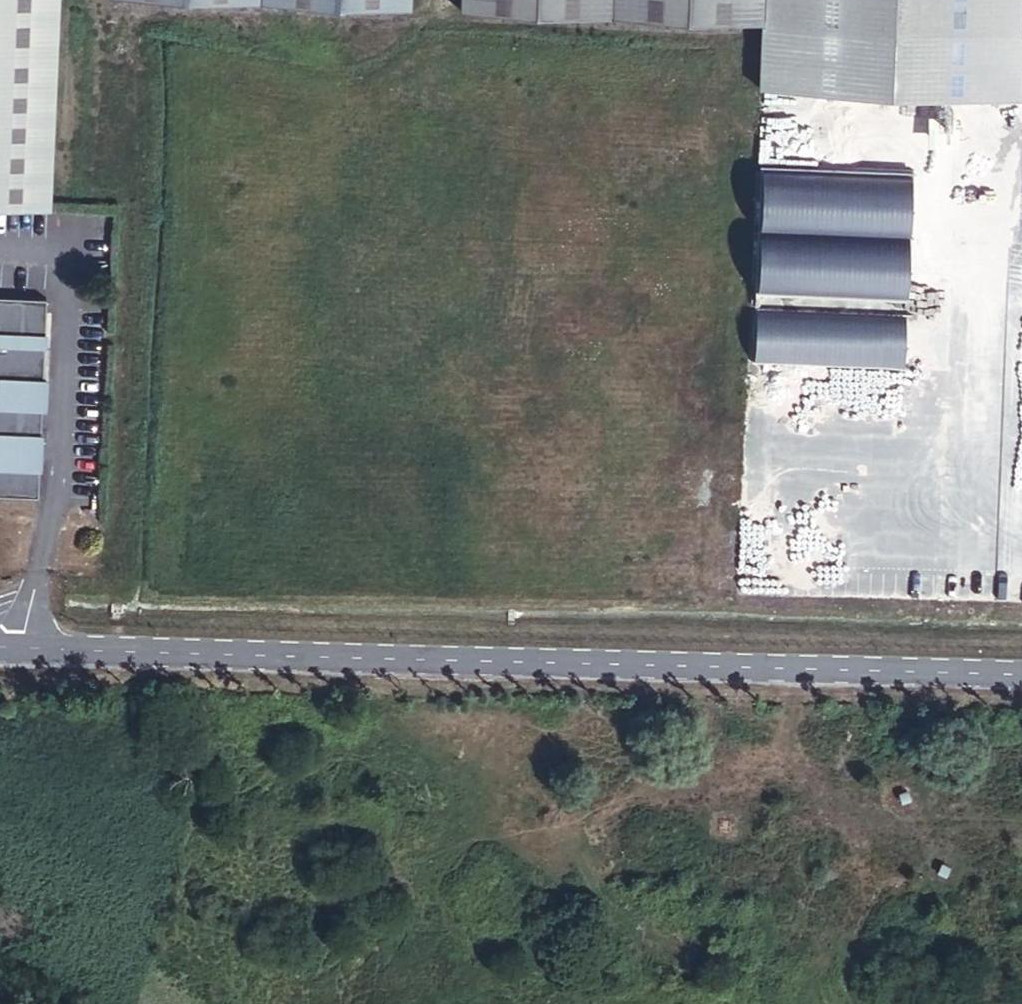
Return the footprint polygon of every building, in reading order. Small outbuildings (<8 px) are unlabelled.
[(46,208),(54,0),(0,0),(0,206),(46,208)] [(454,9),(755,22),(756,0),(455,0),(454,9)] [(754,86),(1013,97),(1015,63),(1016,32),(1021,32),(1021,0),(756,0),(755,22),(757,22),(755,58),(754,86)] [(909,299),(914,172),(761,166),(755,293),(909,299)] [(35,492),(42,294),(0,293),(0,491),(35,492)] [(909,369),(912,315),(756,308),(752,362),(909,369)]
